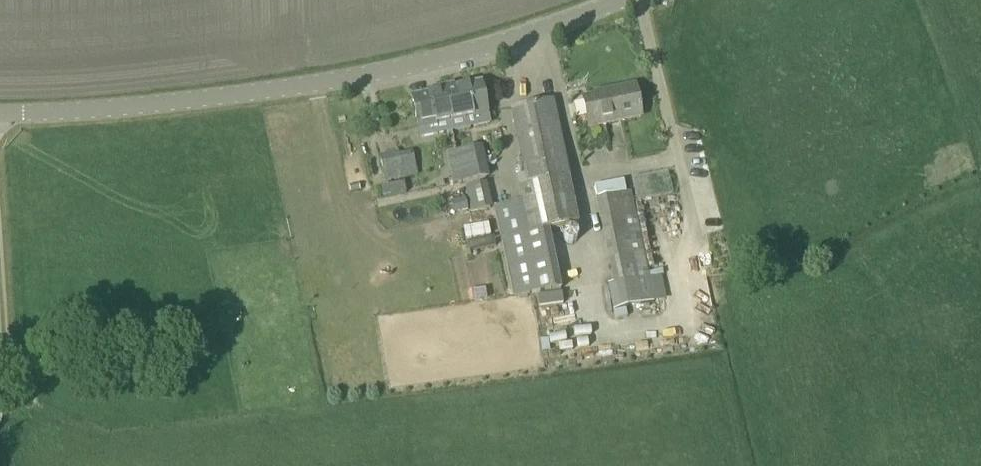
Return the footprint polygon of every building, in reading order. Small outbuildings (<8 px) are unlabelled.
[(448,124),(450,133),(468,130),(466,121),(467,120),(487,116),(481,84),(441,92),(448,124)] [(588,129),(640,118),(634,87),(604,93),(605,96),(582,101),(588,129)] [(417,131),(448,124),(441,92),(410,98),(417,131)] [(514,298),(559,289),(547,231),(577,225),(554,100),(510,109),(524,176),(515,178),(520,201),(494,206),(514,298)] [(453,186),(488,179),(482,146),(446,154),(453,186)] [(398,155),(398,151),(378,156),(384,184),(417,176),(412,152),(398,155)] [(628,179),(593,186),(600,220),(635,213),(628,179)] [(475,205),(492,204),(491,181),(474,182),(475,205)] [(464,199),(454,201),(457,214),(467,211),(464,199)] [(494,238),(476,246),(484,265),(502,257),(494,238)] [(613,284),(607,285),(613,311),(653,303),(648,279),(647,277),(613,284)]
